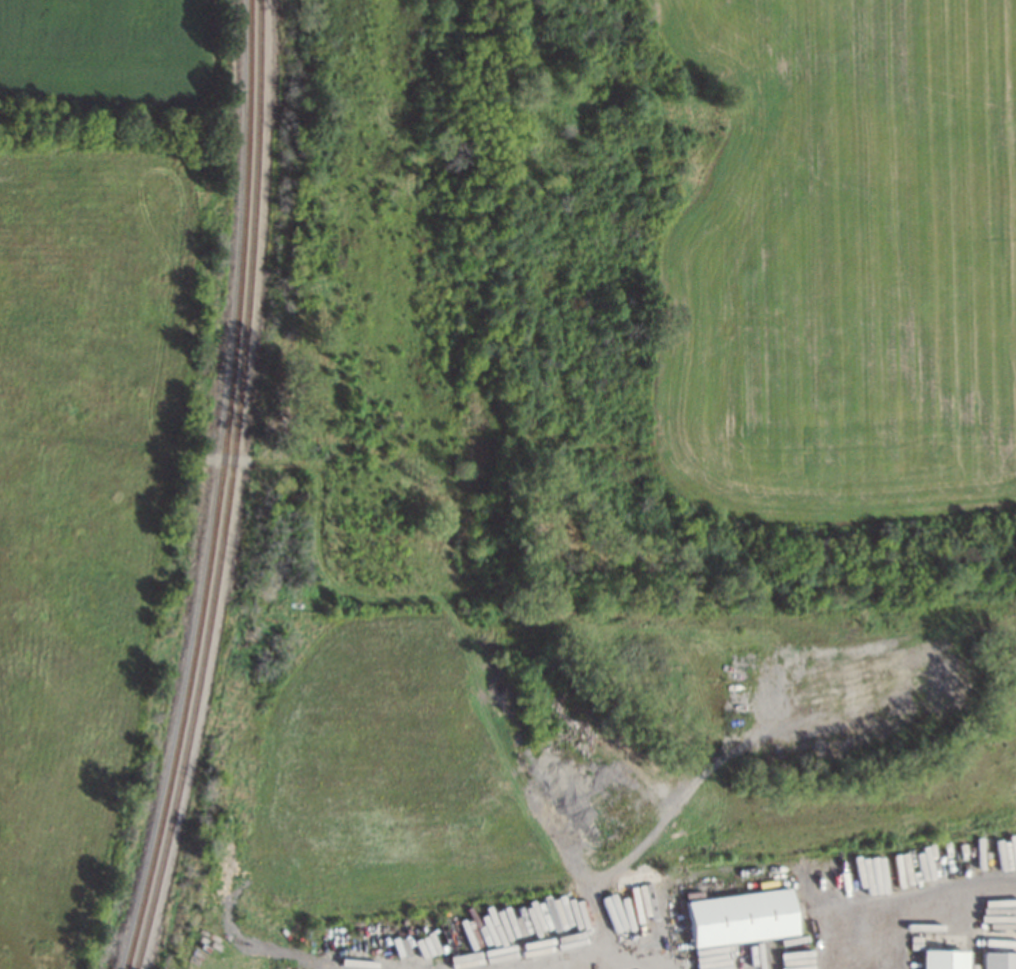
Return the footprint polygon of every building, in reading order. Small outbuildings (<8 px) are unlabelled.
[(684,899),(790,886),(796,936),(691,949),(684,899)] [(964,953),(963,968),(917,968),(918,952),(964,953)] [(978,952),(1015,952),(1015,968),(978,968),(978,952)]
